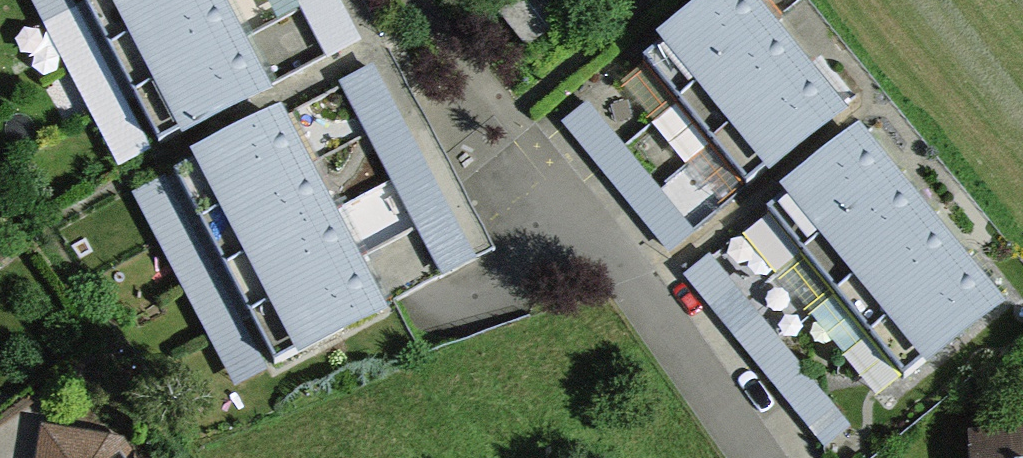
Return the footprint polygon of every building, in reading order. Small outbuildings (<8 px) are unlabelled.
[(157,146),(257,93),(207,0),(78,0),(157,146)] [(328,63),(361,46),(336,0),(294,0),(328,63)] [(751,0),(701,0),(637,52),(748,186),(842,109),(751,0)] [(373,70),(341,86),(444,279),(476,262),(373,70)] [(588,106),(563,126),(668,252),(693,231),(588,106)] [(275,114),(169,170),(265,354),(372,298),(275,114)] [(1009,306),(861,139),(763,225),(911,393),(1009,306)] [(709,261),(685,280),(819,448),(843,429),(709,261)] [(97,427),(49,457),(117,457),(97,427)] [(963,436),(965,457),(1022,457),(1022,431),(963,436)]
